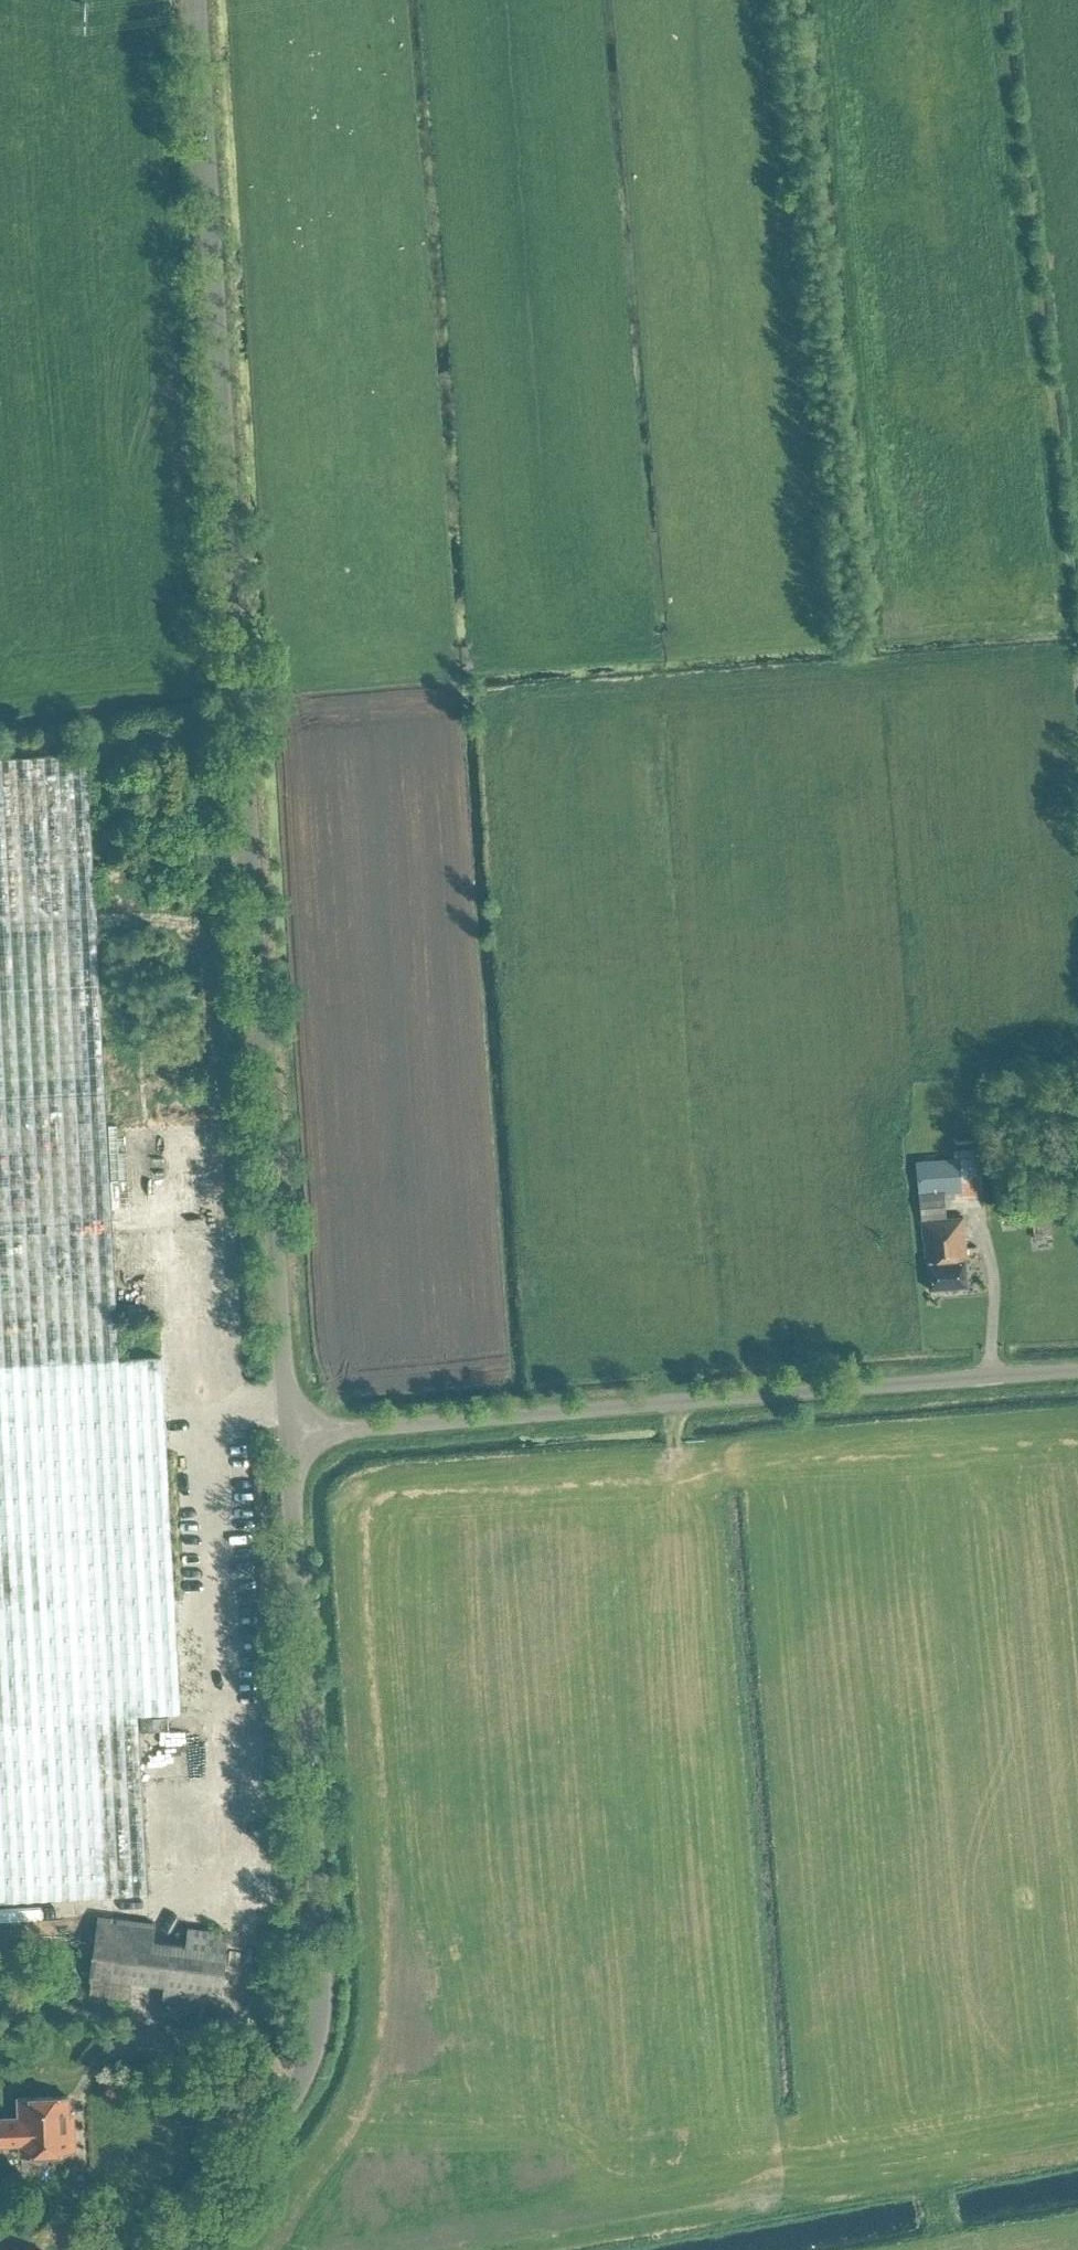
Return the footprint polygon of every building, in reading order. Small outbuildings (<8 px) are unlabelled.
[(85,752),(0,757),(0,1899),(147,1891),(137,1712),(180,1710),(160,1355),(118,1357),(85,752)] [(921,1220),(928,1288),(967,1285),(964,1257),(966,1257),(962,1216),(946,1217),(944,1189),(953,1189),(954,1197),(982,1194),(977,1147),(952,1150),(953,1157),(915,1161),(918,1190),(943,1187),(943,1189),(918,1192),(921,1220)] [(1052,1236),(1050,1212),(1031,1213),(1033,1238),(1052,1236)] [(184,1942),(154,1938),(156,1921),(98,1914),(89,1992),(128,1997),(130,1981),(164,1985),(162,2002),(219,2009),(227,1948),(224,1948),(226,1930),(187,1925),(184,1942)] [(68,2094),(17,2096),(18,2115),(0,2116),(0,2143),(19,2142),(20,2152),(76,2149),(74,2113),(69,2114),(68,2094)]
